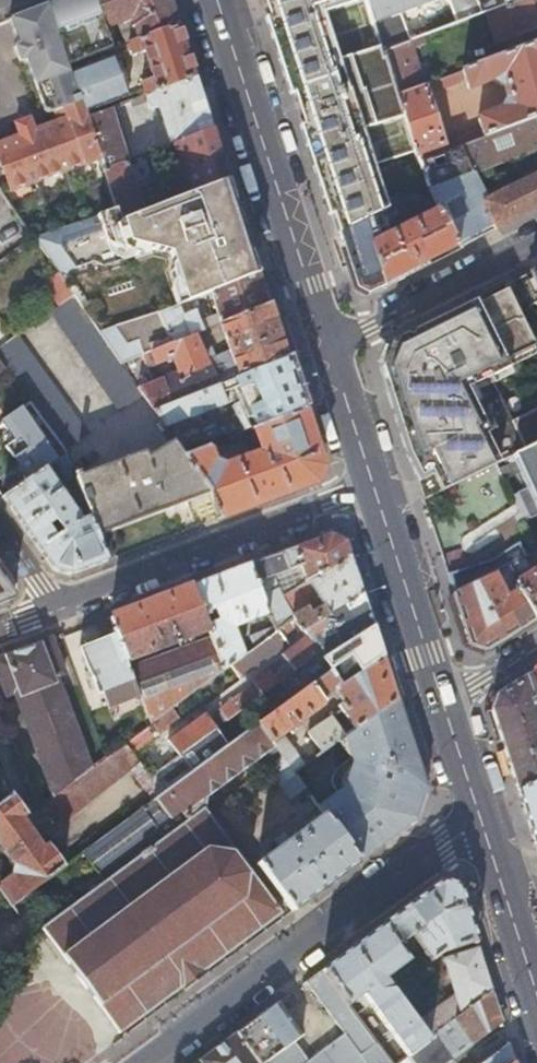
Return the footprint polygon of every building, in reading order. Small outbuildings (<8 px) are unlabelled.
[(48,4),(68,65),(113,48),(103,22),(95,0),(58,0),(48,4)] [(103,22),(129,13),(138,38),(179,23),(171,0),(95,0),(103,22)] [(276,45),(315,33),(370,16),(365,0),(262,0),(276,45)] [(370,16),(377,38),(381,53),(385,52),(411,42),(504,5),(503,0),(365,0),(370,16)] [(504,5),(515,36),(536,27),(536,19),(536,0),(519,0),(504,5)] [(55,112),(80,102),(79,99),(74,84),(68,65),(48,4),(9,19),(19,45),(14,46),(20,61),(28,58),(45,104),(52,101),(55,112)] [(146,94),(195,75),(179,23),(138,38),(122,44),(124,49),(130,47),(133,54),(144,50),(152,77),(141,81),(143,89),(136,91),(138,97),(146,94)] [(315,33),(276,45),(298,113),(337,101),(315,33)] [(395,84),(385,52),(381,53),(377,38),(360,44),(369,73),(366,73),(372,91),(395,84)] [(425,84),(411,42),(385,52),(395,84),(398,94),(425,84)] [(463,70),(469,90),(493,81),(503,86),(507,98),(500,111),(479,119),(484,137),(535,118),(536,117),(536,42),(463,70)] [(74,84),(79,99),(89,96),(93,108),(127,95),(112,55),(79,67),(84,81),(74,84)] [(173,142),(211,127),(195,75),(146,94),(151,108),(170,100),(176,116),(166,119),(173,142)] [(432,81),(425,84),(398,94),(412,136),(417,154),(444,146),(427,91),(434,89),(432,81)] [(398,94),(395,84),(372,91),(337,101),(298,113),(315,165),(327,162),(387,143),(412,136),(398,94)] [(98,156),(96,149),(85,117),(80,102),(55,112),(58,121),(60,126),(53,129),(43,132),(34,136),(33,131),(28,118),(15,124),(17,132),(19,137),(11,140),(0,144),(0,179),(9,193),(98,156)] [(85,117),(96,149),(119,141),(108,108),(85,117)] [(484,137),(420,162),(428,187),(428,190),(438,209),(457,248),(536,208),(536,173),(519,181),(517,178),(509,181),(511,186),(480,200),(467,174),(536,148),(536,123),(535,118),(484,137)] [(60,126),(58,121),(51,123),(53,129),(60,126)] [(41,127),(33,131),(34,136),(43,132),(41,127)] [(169,201),(228,178),(221,157),(214,134),(211,127),(173,142),(175,150),(186,184),(172,189),(173,192),(166,194),(169,201)] [(417,154),(412,136),(387,143),(403,194),(428,187),(420,162),(417,154)] [(327,162),(315,165),(319,180),(331,215),(370,204),(381,200),(402,194),(403,194),(387,143),(327,162)] [(119,220),(142,211),(125,161),(102,170),(114,207),(119,220)] [(210,293),(258,274),(248,241),(228,178),(169,201),(142,211),(119,220),(114,207),(34,235),(74,294),(121,364),(150,353),(170,344),(158,314),(186,302),(210,293)] [(428,190),(428,187),(403,194),(402,194),(405,202),(428,190)] [(381,200),(370,204),(375,216),(380,214),(386,211),(381,200)] [(370,204),(331,215),(337,235),(353,227),(375,216),(370,204)] [(457,248),(438,209),(375,240),(366,244),(382,286),(457,248)] [(504,285),(515,309),(522,305),(528,302),(536,321),(536,268),(504,285)] [(56,273),(40,280),(51,305),(67,299),(56,273)] [(221,323),(268,304),(258,274),(210,293),(217,314),(221,323)] [(380,367),(393,406),(530,338),(515,309),(504,285),(502,285),(504,289),(475,304),(473,300),(391,341),(383,361),(380,367)] [(119,409),(141,394),(135,385),(121,364),(74,294),(51,311),(119,409)] [(194,334),(204,330),(201,324),(198,325),(192,312),(190,312),(186,302),(158,314),(170,344),(194,334)] [(522,305),(525,311),(519,313),(531,338),(532,337),(533,337),(536,335),(536,321),(528,302),(522,305)] [(231,378),(285,358),(268,304),(221,323),(230,351),(214,357),(211,348),(200,351),(194,334),(170,344),(150,353),(153,362),(171,355),(177,372),(161,378),(160,375),(135,385),(141,394),(151,409),(219,383),(231,378)] [(19,333),(2,309),(0,311),(0,346),(19,333)] [(204,330),(221,323),(217,314),(209,316),(201,324),(204,330)] [(19,333),(0,346),(0,362),(6,370),(30,402),(63,446),(86,431),(19,333)] [(393,406),(423,498),(452,484),(453,485),(509,456),(536,441),(536,406),(511,418),(486,366),(536,343),(533,337),(532,337),(531,338),(530,338),(393,406)] [(272,421),(302,409),(285,358),(231,378),(242,404),(248,402),(252,413),(256,415),(268,410),(272,421)] [(227,403),(219,383),(151,409),(163,426),(188,416),(189,418),(227,403)] [(6,447),(26,479),(44,467),(53,461),(56,459),(22,407),(1,421),(14,441),(6,447)] [(308,427),(302,409),(272,421),(252,429),(261,451),(252,454),(224,466),(213,463),(207,447),(183,456),(208,492),(217,518),(227,514),(270,498),(314,481),(321,467),(308,427)] [(244,432),(252,429),(245,411),(219,421),(227,439),(244,432)] [(261,451),(252,429),(244,432),(252,454),(261,451)] [(96,534),(208,492),(183,456),(172,440),(146,456),(144,451),(79,473),(77,469),(72,471),(74,475),(89,515),(96,534)] [(509,456),(512,461),(515,460),(527,487),(536,510),(536,441),(509,456)] [(66,480),(74,475),(72,471),(65,453),(56,459),(53,461),(66,480)] [(67,574),(106,559),(96,534),(89,515),(79,518),(44,467),(26,479),(2,495),(52,569),(67,574)] [(527,487),(517,491),(529,516),(536,513),(536,510),(527,487)] [(305,583),(349,556),(344,541),(337,537),(330,534),(248,565),(255,583),(299,567),(305,583)] [(491,558),(448,575),(454,594),(509,566),(524,558),(527,557),(520,543),(491,558)] [(360,589),(349,556),(305,583),(304,584),(307,590),(311,588),(321,604),(309,612),(295,590),(282,598),(282,599),(294,619),(275,632),(254,648),(244,655),(223,671),(201,687),(212,702),(243,679),(242,677),(281,649),(276,642),(281,638),(299,625),(301,629),(361,594),(360,589)] [(524,558),(509,566),(512,572),(514,576),(529,568),(524,558)] [(12,593),(13,579),(0,560),(0,598),(12,593)] [(255,583),(248,565),(217,576),(189,586),(207,630),(223,671),(244,655),(233,628),(268,614),(266,610),(255,583)] [(509,566),(454,594),(470,644),(486,649),(536,617),(521,589),(514,593),(505,598),(501,592),(505,590),(497,579),(505,576),(512,572),(509,566)] [(536,617),(536,571),(534,572),(517,581),(521,589),(536,617)] [(514,593),(521,589),(517,581),(514,576),(512,572),(505,576),(514,593)] [(207,630),(189,586),(169,594),(108,617),(115,632),(126,660),(161,647),(160,643),(170,640),(172,646),(177,644),(176,641),(207,630)] [(369,619),(361,594),(301,629),(305,634),(311,643),(334,629),(343,643),(372,626),(369,619)] [(282,599),(266,610),(268,614),(273,627),(275,632),(294,619),(282,599)] [(339,684),(382,657),(373,630),(372,626),(326,654),(320,657),(328,668),(339,684)] [(254,648),(275,632),(273,627),(250,636),(254,648)] [(126,660),(115,632),(79,646),(97,692),(102,690),(108,705),(139,693),(126,660)] [(311,643),(305,634),(281,653),(288,662),(273,672),(274,674),(268,678),(273,683),(316,651),(315,650),(311,643)] [(50,638),(35,644),(0,657),(0,677),(6,693),(13,691),(53,795),(91,768),(57,675),(62,673),(50,638)] [(286,645),(281,638),(276,642),(281,649),(286,645)] [(320,657),(326,654),(321,646),(315,650),(316,651),(320,657)] [(384,665),(382,657),(339,684),(328,668),(255,722),(279,755),(283,760),(293,752),(281,735),(320,707),(322,701),(321,698),(333,690),(341,702),(337,704),(353,728),(362,723),(395,699),(384,665)] [(525,675),(497,692),(491,709),(517,792),(536,782),(536,712),(525,675)] [(178,753),(261,692),(253,680),(220,705),(221,712),(210,720),(204,711),(166,738),(178,753)] [(413,753),(395,699),(362,723),(353,728),(344,735),(335,741),(347,758),(331,769),(329,776),(338,788),(316,805),(322,813),(358,861),(421,814),(427,796),(413,753)] [(335,741),(344,735),(331,715),(307,731),(321,751),(335,741)] [(103,880),(203,807),(206,795),(264,753),(270,762),(279,755),(255,722),(190,770),(82,849),(103,880)] [(138,733),(126,742),(132,751),(145,742),(138,733)] [(165,763),(178,753),(166,738),(154,748),(165,763)] [(126,742),(108,755),(91,768),(53,795),(38,806),(42,810),(46,807),(58,823),(139,760),(132,751),(126,742)] [(283,760),(279,755),(270,762),(265,766),(278,784),(293,773),(283,760)] [(517,792),(534,843),(536,841),(536,782),(517,792)] [(61,864),(46,843),(41,847),(19,816),(22,813),(7,792),(0,797),(0,848),(14,866),(12,873),(0,882),(0,887),(11,902),(62,865),(61,864)] [(203,807),(103,880),(42,925),(119,1031),(181,985),(184,989),(206,972),(203,969),(280,913),(203,807)] [(291,910),(358,861),(322,813),(288,838),(284,832),(281,832),(274,836),(274,841),(277,845),(256,861),(291,910)] [(442,881),(382,925),(408,961),(416,972),(440,954),(475,942),(457,886),(442,881)] [(370,1004),(408,1056),(429,1040),(392,990),(384,978),(408,961),(382,925),(322,969),(355,1014),(370,1004)] [(446,1026),(491,992),(477,948),(443,959),(455,1000),(439,1005),(446,1026)] [(355,1014),(322,969),(306,981),(344,1033),(307,1062),(292,1040),(261,1062),(392,1062),(355,1014)] [(412,1062),(449,1062),(501,1023),(491,992),(446,1026),(434,1035),(435,1035),(429,1040),(408,1056),(407,1057),(412,1062)] [(259,1062),(261,1062),(292,1040),(301,1033),(278,1001),(236,1032),(259,1062)] [(236,1032),(199,1060),(201,1062),(259,1062),(236,1032)] [(507,1042),(480,1062),(514,1062),(507,1042)]
